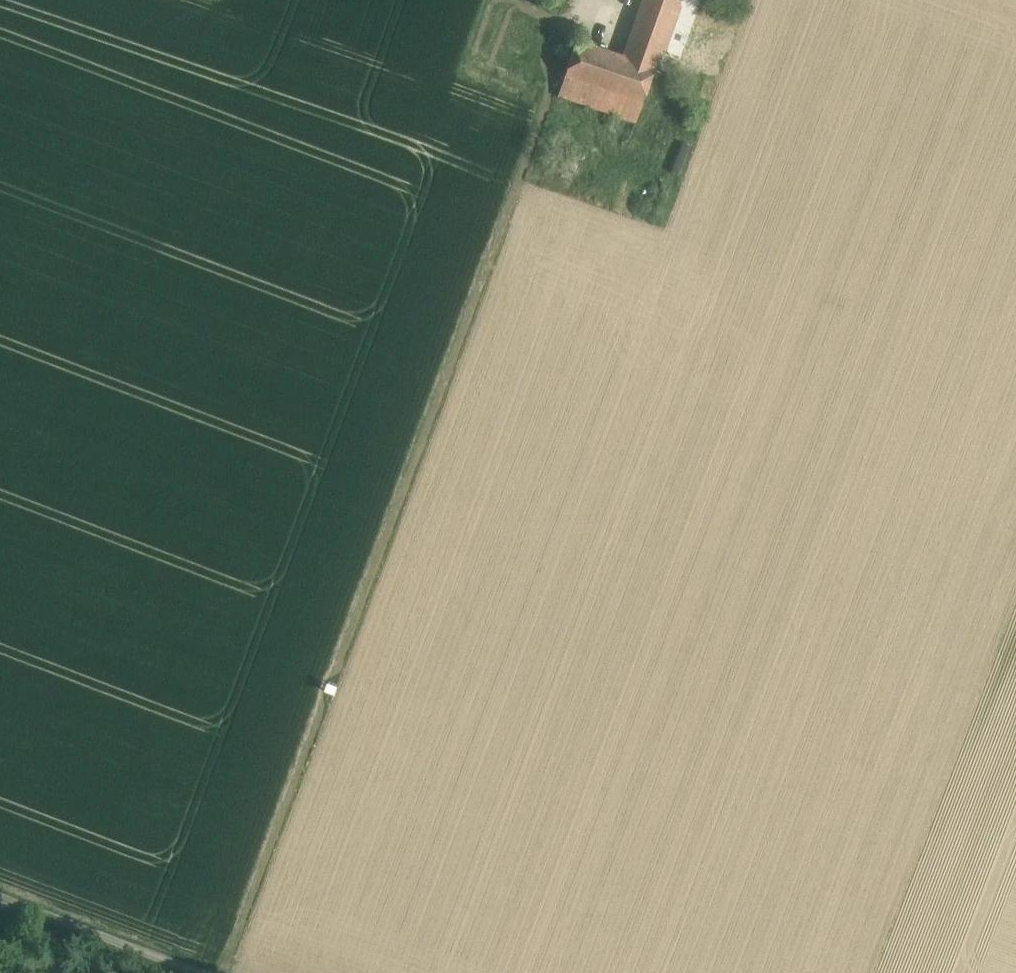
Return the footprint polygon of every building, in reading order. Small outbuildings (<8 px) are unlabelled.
[(622,55),(578,38),(558,94),(636,121),(657,67),(653,65),(659,51),(662,53),(681,4),(671,0),(643,0),(622,55)]
